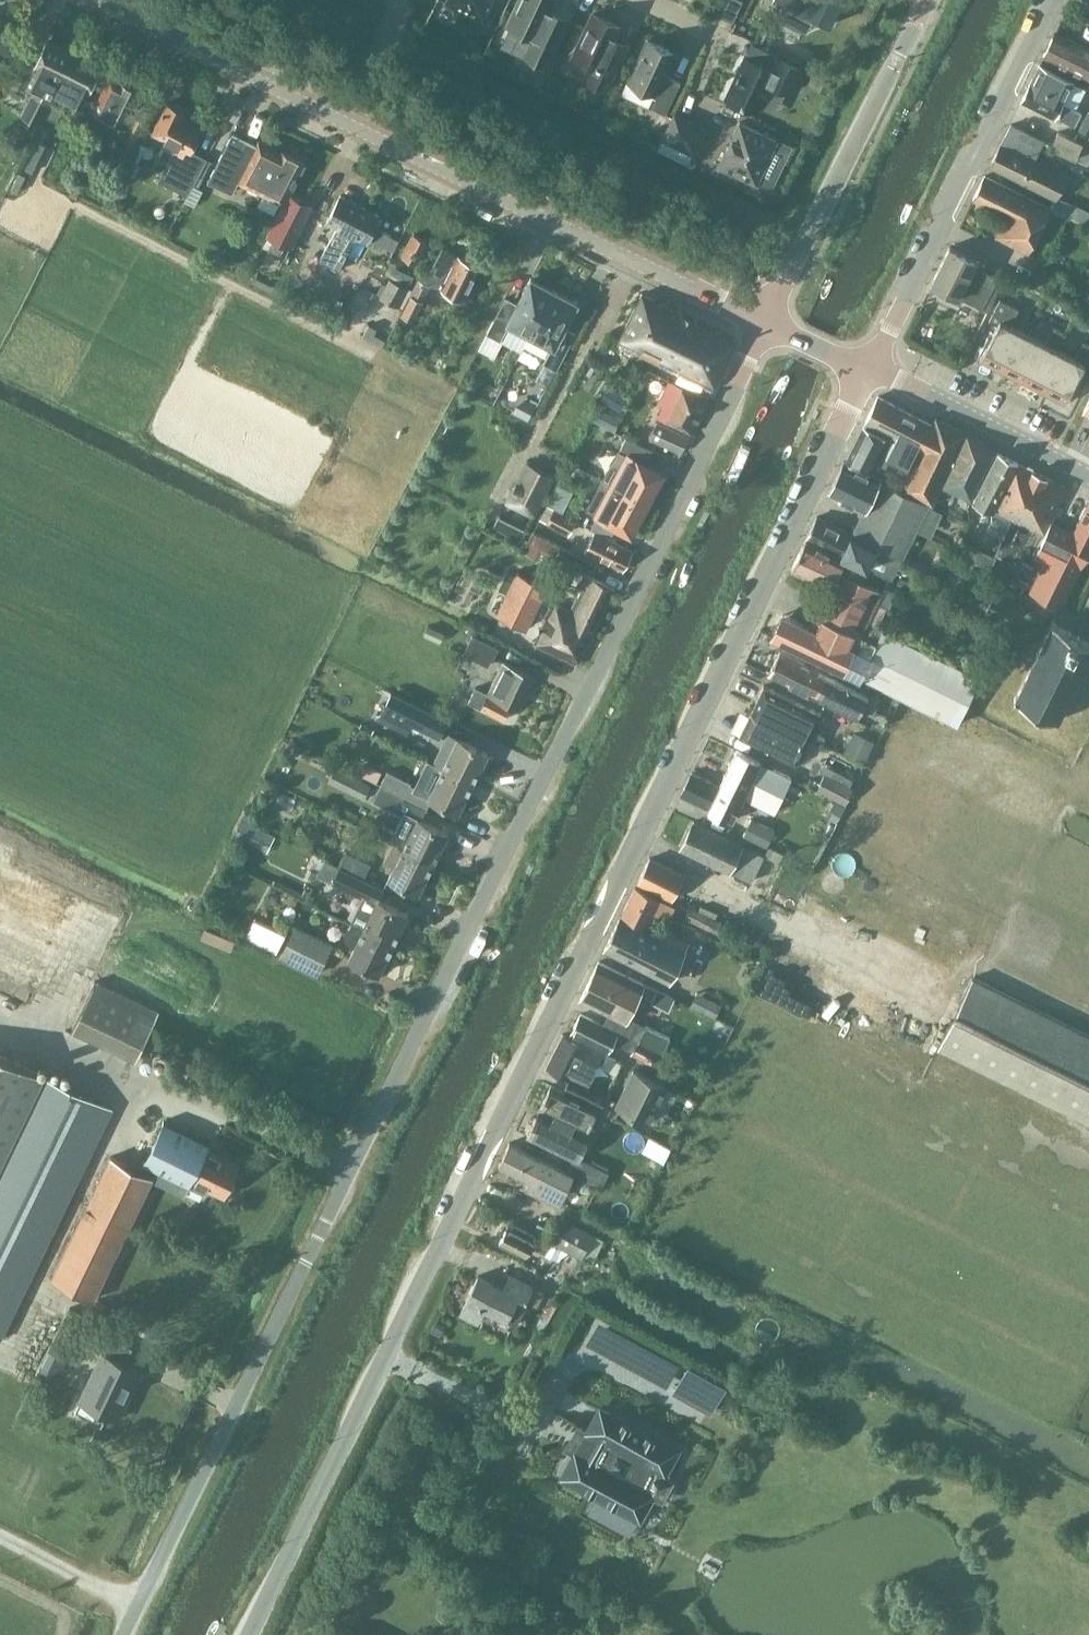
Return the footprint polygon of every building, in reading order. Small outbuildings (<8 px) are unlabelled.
[(444,2),(488,23),(498,0),(445,0),(444,2)] [(551,7),(554,0),(518,0),(506,25),(535,38),(526,56),(545,65),(568,16),(551,7)] [(783,6),(776,19),(804,33),(813,16),(829,24),(842,0),(773,0),(772,1),(783,6)] [(627,44),(614,38),(619,26),(592,13),(572,56),(591,65),(584,79),(606,89),(627,44)] [(1055,32),(1043,56),(1088,79),(1088,49),(1055,32)] [(648,105),(665,113),(680,82),(667,75),(665,71),(674,52),(647,39),(627,81),(653,93),(648,105)] [(39,122),(43,114),(73,55),(47,42),(35,65),(30,63),(19,84),(32,91),(20,113),(39,122)] [(100,68),(73,55),(43,114),(54,119),(66,97),(81,104),(100,68)] [(790,92),(801,68),(775,56),(770,68),(744,56),(725,96),(757,111),(770,83),(790,92)] [(1081,112),(1075,109),(1086,88),(1072,81),(1039,64),(1021,100),(1054,116),(1055,115),(1063,118),(1062,119),(1074,125),(1081,112)] [(111,138),(120,123),(137,88),(121,80),(109,74),(93,107),(90,105),(81,122),(111,138)] [(818,75),(812,86),(827,93),(832,82),(818,75)] [(192,185),(207,158),(190,150),(200,129),(182,120),(186,111),(181,109),(181,105),(174,102),(171,104),(166,102),(151,132),(164,139),(160,146),(172,152),(163,170),(158,180),(188,194),(192,185)] [(1088,110),(1078,131),(1088,137),(1088,110)] [(674,113),(662,138),(693,153),(705,128),(674,113)] [(114,151),(125,156),(127,157),(145,122),(132,115),(114,151)] [(776,139),(739,121),(718,165),(755,183),(776,139)] [(1008,127),(999,145),(989,164),(1055,197),(1056,196),(1068,171),(1036,155),(1041,143),(1008,127)] [(281,204),(286,194),(303,160),(280,148),(279,150),(257,139),(255,144),(232,132),(207,180),(232,192),(237,182),(281,204)] [(1058,132),(1050,148),(1074,160),(1083,144),(1058,132)] [(141,143),(133,158),(138,161),(146,146),(141,143)] [(984,175),(972,199),(1005,215),(995,234),(1029,251),(1051,208),(984,175)] [(284,257),(310,205),(286,194),(281,204),(282,204),(261,245),(284,257)] [(336,227),(319,259),(339,269),(348,250),(344,248),(351,235),(366,242),(379,249),(381,245),(383,246),(392,250),(398,239),(389,235),(373,227),(379,215),(339,196),(326,222),(336,227)] [(1051,208),(1067,216),(1088,226),(1088,212),(1056,196),(1055,197),(1051,208)] [(115,197),(109,208),(120,213),(123,206),(121,200),(115,197)] [(413,232),(401,255),(415,262),(427,239),(413,232)] [(931,282),(932,283),(981,307),(996,275),(981,268),(983,262),(949,245),(931,282)] [(440,287),(452,293),(463,299),(479,267),(442,247),(424,280),(432,284),(440,287)] [(412,278),(393,268),(378,296),(398,306),(407,287),(412,278)] [(507,326),(500,340),(520,351),(523,346),(529,334),(553,290),(529,278),(507,321),(509,322),(507,326)] [(423,301),(432,284),(424,280),(423,282),(417,279),(409,295),(423,301)] [(529,334),(523,346),(545,357),(549,349),(551,345),(553,346),(576,302),(553,290),(529,334)] [(736,340),(641,293),(617,343),(638,354),(644,343),(664,353),(658,363),(711,390),(736,340)] [(412,296),(402,315),(413,321),(423,302),(412,296)] [(1074,356),(1056,348),(1065,331),(1055,326),(1047,342),(1011,324),(1019,308),(999,298),(989,319),(998,324),(980,359),(1066,402),(1083,369),(1088,372),(1088,343),(1082,340),(1074,356)] [(493,319),(486,332),(500,340),(507,326),(493,319)] [(545,357),(542,362),(556,369),(563,356),(549,349),(545,357)] [(707,400),(668,380),(656,402),(662,406),(657,415),(690,432),(707,400)] [(871,408),(865,422),(894,438),(893,441),(885,456),(887,457),(904,465),(903,467),(910,470),(901,489),(932,504),(942,484),(954,490),(970,499),(993,454),(987,443),(935,418),(932,424),(877,396),(871,408)] [(595,406),(588,419),(595,422),(601,409),(595,406)] [(688,436),(656,421),(649,437),(681,451),(688,436)] [(862,428),(846,460),(847,461),(846,463),(879,479),(886,483),(887,480),(881,469),(887,457),(885,456),(893,441),(887,438),(863,426),(862,428)] [(617,451),(602,480),(645,502),(660,473),(644,465),(651,451),(624,438),(617,451)] [(1064,488),(997,453),(973,500),(1011,519),(1043,533),(1049,521),(1064,488)] [(843,461),(828,493),(859,508),(863,510),(851,534),(876,547),(890,554),(900,559),(928,504),(903,492),(886,483),(879,479),(846,463),(843,461)] [(553,476),(526,462),(506,501),(533,514),(553,476)] [(602,480),(587,509),(630,531),(645,502),(602,480)] [(552,496),(548,505),(562,512),(566,503),(552,496)] [(1049,521),(1043,533),(1011,519),(995,554),(1016,564),(1022,550),(1033,555),(1050,563),(1035,593),(1059,605),(1088,545),(1088,500),(1087,499),(1079,516),(1078,515),(1077,516),(1078,517),(1076,522),(1069,519),(1065,528),(1049,521)] [(546,504),(539,518),(566,532),(574,519),(546,504)] [(816,516),(806,538),(853,560),(880,573),(890,554),(876,547),(851,534),(820,518),(817,517),(818,517),(816,516)] [(594,519),(590,528),(609,538),(614,529),(594,519)] [(594,531),(584,550),(622,570),(632,550),(594,531)] [(531,546),(528,554),(537,559),(542,548),(557,555),(561,547),(538,535),(531,546)] [(873,626),(882,608),(874,604),(881,590),(863,582),(869,569),(805,538),(790,569),(828,587),(815,613),(860,635),(860,634),(876,642),(882,630),(873,626)] [(935,559),(931,570),(942,575),(947,565),(935,559)] [(518,571),(497,613),(527,628),(547,586),(518,571)] [(545,618),(533,642),(577,663),(614,587),(587,574),(569,610),(552,601),(544,618),(545,618)] [(902,575),(899,582),(912,588),(915,581),(902,575)] [(1018,601),(994,591),(985,611),(1009,622),(1018,601)] [(979,677),(882,630),(876,642),(860,634),(860,635),(815,613),(809,626),(790,617),(790,616),(789,615),(788,616),(786,619),(782,620),(778,622),(776,626),(777,631),(779,634),(777,638),(778,638),(778,639),(779,640),(780,639),(957,723),(979,677)] [(1013,698),(1056,720),(1088,655),(1088,641),(1051,622),(1013,698)] [(427,624),(422,634),(438,642),(443,633),(427,624)] [(471,634),(462,653),(487,665),(498,647),(471,634)] [(758,675),(846,717),(870,729),(876,717),(852,705),(857,694),(769,652),(758,675)] [(511,704),(517,707),(533,676),(502,660),(486,692),(475,686),(467,700),(503,718),(511,704)] [(820,713),(762,684),(752,706),(749,704),(745,712),(748,714),(738,735),(795,764),(820,713)] [(393,692),(385,708),(439,736),(448,719),(393,692)] [(447,732),(433,762),(473,782),(488,752),(447,732)] [(846,755),(853,741),(836,733),(829,747),(846,755)] [(846,755),(829,747),(823,762),(840,770),(846,755)] [(772,811),(789,777),(735,750),(718,785),(690,772),(680,793),(708,806),(706,809),(729,820),(741,796),(772,811)] [(434,782),(428,793),(427,796),(432,798),(458,811),(473,782),(433,762),(425,777),(434,782)] [(432,798),(427,796),(428,793),(411,785),(412,783),(387,770),(371,801),(414,821),(416,817),(421,819),(432,798)] [(351,773),(344,787),(364,796),(370,782),(351,773)] [(852,787),(823,773),(816,789),(844,803),(852,787)] [(833,799),(825,815),(837,821),(845,805),(833,799)] [(448,833),(421,819),(416,817),(414,821),(401,815),(395,829),(398,830),(392,842),(402,846),(402,847),(434,862),(448,833)] [(750,818),(746,827),(742,835),(766,847),(774,829),(750,818)] [(233,836),(266,851),(273,836),(241,820),(233,836)] [(764,855),(764,854),(743,844),(693,821),(679,848),(730,871),(730,872),(751,881),(764,855)] [(419,892),(434,862),(402,847),(402,846),(392,842),(383,860),(392,866),(387,876),(419,892)] [(768,845),(764,854),(764,855),(778,861),(782,851),(768,845)] [(347,851),(339,866),(363,878),(371,863),(347,851)] [(650,857),(638,881),(671,898),(683,873),(650,857)] [(331,882),(362,897),(350,921),(394,943),(408,913),(379,898),(383,888),(363,878),(339,866),(325,859),(318,874),(332,881),(331,882)] [(116,917),(0,862),(0,970),(74,1005),(116,917)] [(650,913),(666,920),(670,910),(665,907),(665,906),(632,890),(619,916),(643,928),(650,913)] [(689,907),(684,917),(719,935),(724,923),(689,907)] [(253,919),(245,937),(276,952),(285,935),(253,919)] [(617,920),(601,952),(667,985),(687,944),(662,932),(658,939),(617,920)] [(386,958),(394,943),(350,921),(351,922),(349,925),(347,924),(345,929),(344,934),(345,940),(349,944),(353,946),(347,957),(379,972),(380,971),(383,972),(387,971),(390,964),(390,960),(386,958)] [(333,943),(294,924),(278,956),(317,975),(333,943)] [(579,998),(607,1013),(624,1021),(627,1015),(642,983),(597,960),(579,998)] [(971,977),(937,1047),(1088,1122),(1088,1036),(971,977)] [(95,980),(72,1029),(135,1060),(159,1011),(95,980)] [(669,1011),(675,999),(657,991),(652,1003),(669,1011)] [(721,1003),(697,991),(690,1005),(714,1017),(721,1003)] [(627,1015),(624,1021),(607,1013),(602,1025),(579,1013),(570,1032),(606,1050),(613,1037),(633,1048),(631,1051),(655,1063),(668,1036),(627,1015)] [(569,1078),(563,1088),(598,1105),(605,1092),(586,1083),(600,1055),(585,1048),(586,1045),(562,1033),(545,1066),(569,1078)] [(112,1108),(48,1077),(0,1054),(0,1340),(112,1108)] [(632,1069),(614,1104),(647,1121),(665,1086),(632,1069)] [(576,1160),(570,1171),(599,1186),(607,1170),(578,1156),(588,1135),(584,1132),(596,1107),(550,1084),(526,1135),(576,1160)] [(607,1095),(599,1111),(614,1118),(618,1111),(610,1107),(614,1099),(607,1095)] [(143,1161),(142,1163),(186,1184),(205,1146),(206,1144),(208,1145),(209,1143),(163,1120),(162,1122),(164,1123),(145,1162),(143,1161)] [(557,1204),(572,1173),(508,1142),(498,1163),(529,1179),(524,1188),(557,1204)] [(205,1146),(186,1184),(203,1193),(206,1188),(224,1197),(240,1164),(205,1146)] [(108,1157),(50,1279),(94,1300),(152,1179),(109,1157),(108,1157)] [(559,1217),(547,1240),(578,1256),(590,1232),(559,1217)] [(536,1223),(532,1231),(543,1236),(547,1228),(536,1223)] [(527,1246),(542,1253),(547,1244),(507,1224),(498,1243),(522,1255),(527,1246)] [(549,1243),(544,1255),(554,1260),(560,1249),(549,1243)] [(476,1277),(465,1300),(466,1300),(461,1312),(477,1319),(482,1307),(507,1319),(517,1296),(526,1300),(533,1286),(508,1275),(502,1289),(476,1277)] [(435,1321),(429,1332),(439,1337),(444,1326),(435,1321)] [(132,1348),(99,1333),(92,1349),(100,1353),(77,1399),(117,1418),(127,1397),(124,1396),(137,1370),(124,1364),(132,1348)] [(47,1350),(38,1368),(57,1377),(65,1359),(47,1350)] [(724,1385),(688,1365),(673,1392),(710,1412),(724,1385)] [(601,1407),(563,1478),(596,1496),(586,1513),(629,1535),(638,1518),(641,1520),(679,1449),(601,1407)] [(94,1425),(88,1438),(100,1444),(106,1431),(94,1425)]
